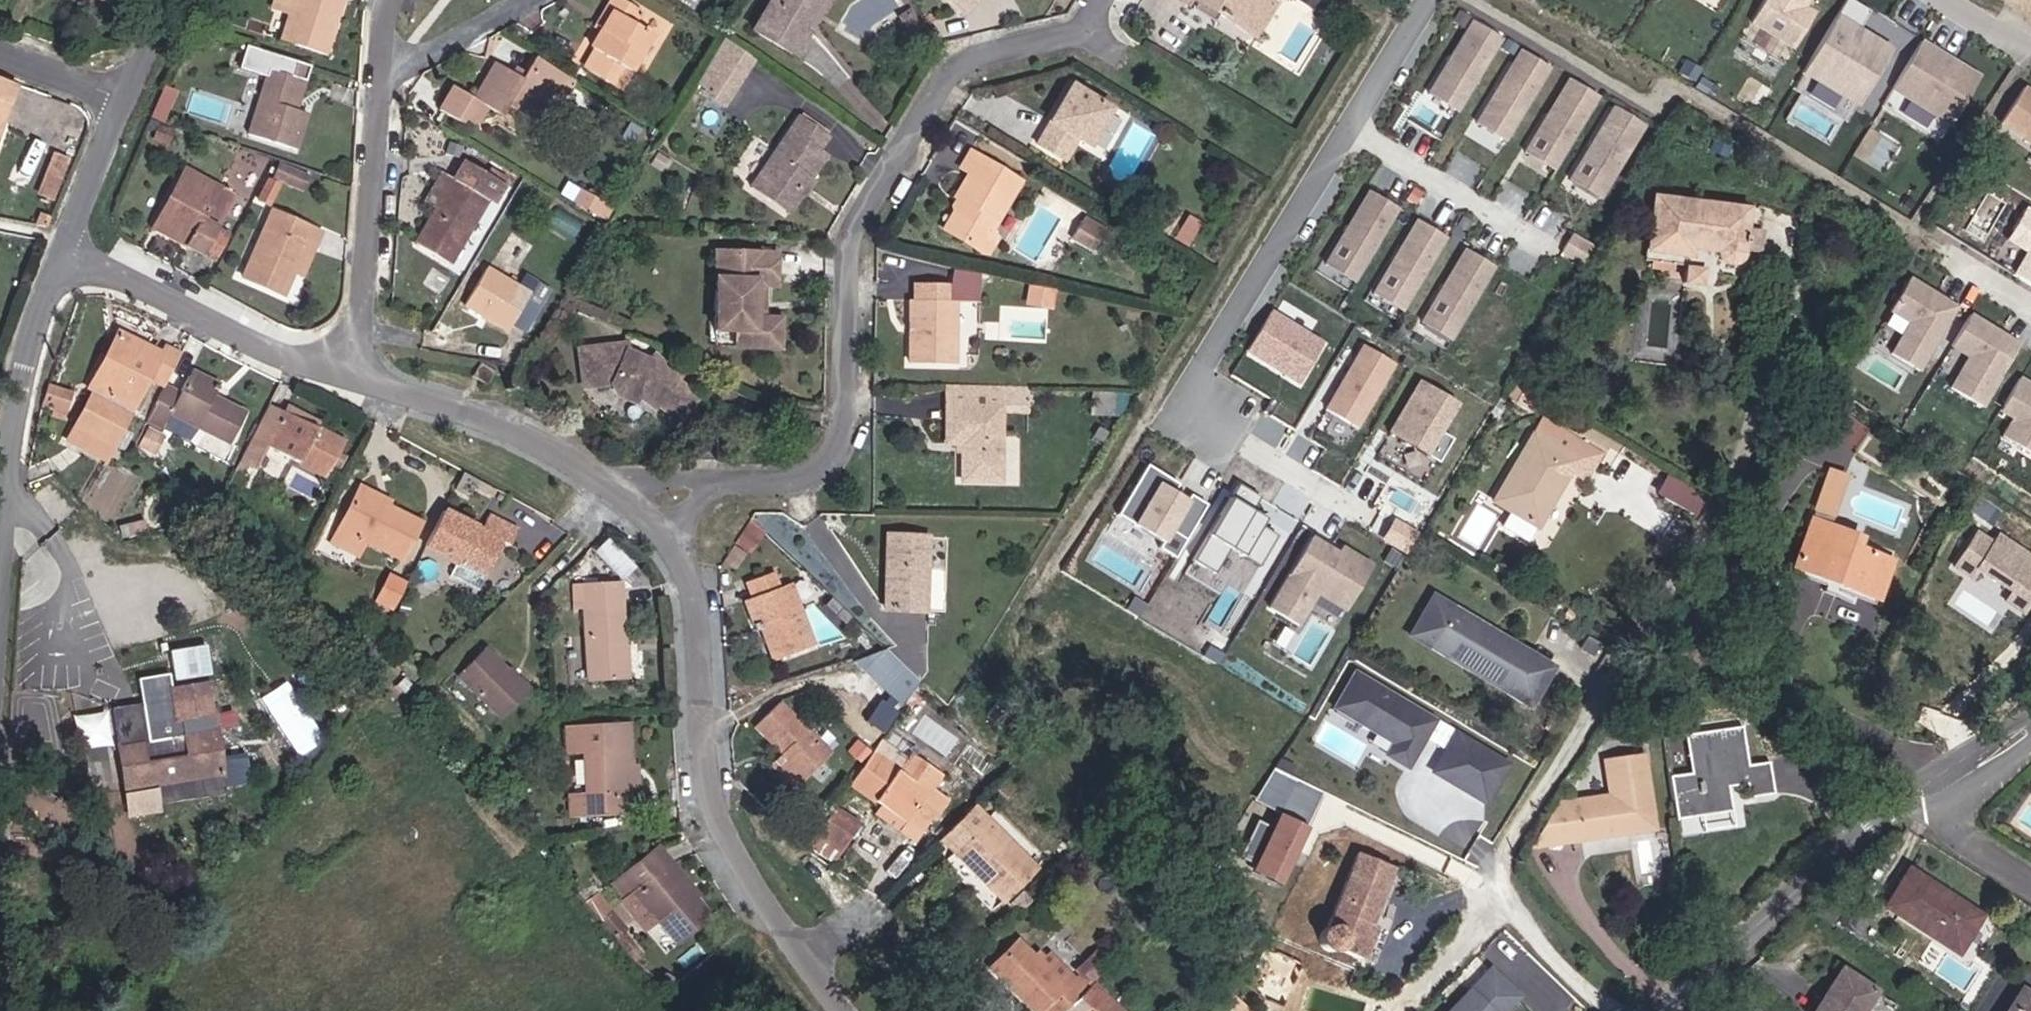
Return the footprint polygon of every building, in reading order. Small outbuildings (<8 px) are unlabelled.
[(342,0),(274,0),(271,10),(288,15),(280,41),(324,55),(342,0)] [(651,34),(632,24),(640,11),(622,0),(611,0),(606,9),(609,10),(597,30),(599,32),(590,48),(594,51),(583,69),(618,90),(651,34)] [(804,0),(770,0),(752,30),(793,56),(807,33),(801,29),(791,23),(804,0)] [(819,0),(804,0),(791,23),(801,29),(819,0)] [(963,12),(973,1),(972,0),(948,0),(963,12)] [(1274,4),(1268,0),(1190,0),(1208,12),(1210,10),(1254,37),(1274,4)] [(1812,15),(1796,5),(1799,0),(1762,0),(1748,22),(1791,49),(1812,15)] [(1848,0),(1845,0),(1835,17),(1857,30),(1868,12),(1848,0)] [(901,21),(911,13),(908,9),(897,16),(901,21)] [(919,26),(911,13),(901,21),(909,33),(919,26)] [(1855,107),(1890,50),(1857,30),(1835,17),(1800,73),(1855,107)] [(1460,108),(1503,39),(1474,21),(1431,90),(1460,108)] [(749,58),(721,38),(706,63),(734,81),(749,58)] [(1949,126),(1978,77),(1919,41),(1890,90),(1949,126)] [(305,82),(310,66),(242,44),(235,67),(262,75),(243,133),(295,150),(307,114),(296,110),(290,108),(299,80),(305,82)] [(1508,138),(1551,68),(1522,50),(1479,119),(1508,138)] [(553,88),(562,73),(534,57),(520,79),(495,63),(473,99),(452,87),(438,111),(459,123),(462,120),(468,124),(477,122),(485,107),(500,116),(506,106),(533,122),(553,88)] [(722,100),(734,81),(706,63),(695,81),(722,100)] [(565,95),(573,81),(562,73),(553,88),(565,95)] [(1556,167),(1599,97),(1570,79),(1527,149),(1556,167)] [(296,110),(305,82),(299,80),(290,108),(296,110)] [(1086,144),(1108,108),(1071,85),(1036,144),(1062,160),(1075,138),(1086,144)] [(2022,88),(1998,124),(2030,146),(2030,94),(2022,88)] [(1460,108),(1431,90),(1428,95),(1458,113),(1460,108)] [(9,103),(0,100),(0,129),(9,103)] [(168,116),(171,107),(158,103),(155,112),(168,116)] [(1601,194),(1643,124),(1614,106),(1571,176),(1601,194)] [(809,176),(825,154),(819,149),(827,136),(799,116),(749,188),(783,213),(809,176)] [(1508,138),(1479,119),(1476,124),(1506,142),(1508,138)] [(168,145),(174,131),(157,125),(152,138),(168,145)] [(1556,167),(1527,149),(1524,153),(1554,171),(1556,167)] [(989,232),(1019,183),(970,152),(960,168),(969,173),(955,197),(957,199),(963,203),(958,210),(953,212),(943,229),(978,250),(989,232)] [(59,179),(68,159),(54,154),(46,174),(59,179)] [(448,265),(487,201),(492,204),(504,185),(464,161),(453,179),(434,210),(414,244),(448,265)] [(279,163),(273,177),(301,188),(307,175),(279,163)] [(200,254),(215,226),(232,195),(185,169),(168,199),(173,202),(157,231),(200,254)] [(434,210),(453,179),(440,171),(421,202),(434,210)] [(788,215),(813,179),(809,176),(783,213),(788,215)] [(1601,194),(1571,176),(1569,180),(1598,198),(1601,194)] [(269,205),(279,185),(268,180),(258,200),(269,205)] [(613,208),(579,189),(572,202),(605,221),(613,208)] [(1356,279),(1398,209),(1369,191),(1326,261),(1356,279)] [(1744,229),(1747,209),(1653,197),(1647,251),(1689,256),(1690,247),(1716,251),(1719,259),(1721,261),(1724,262),(1728,264),(1731,264),(1737,261),(1739,258),(1741,254),(1742,251),(1744,229)] [(157,231),(173,202),(168,199),(152,228),(157,231)] [(958,210),(963,203),(957,199),(952,207),(953,212),(958,210)] [(2022,208),(2003,240),(2024,252),(2011,274),(2030,287),(2030,213),(2022,208)] [(292,272),(305,244),(313,248),(320,232),(271,210),(241,277),(282,296),(292,272)] [(46,228),(50,217),(39,213),(34,224),(46,228)] [(1092,250),(1103,233),(1081,220),(1071,237),(1092,250)] [(1404,308),(1446,238),(1417,220),(1374,290),(1404,308)] [(213,261),(228,233),(215,226),(200,254),(213,261)] [(1759,254),(1762,231),(1744,229),(1742,251),(1759,254)] [(987,254),(995,239),(989,232),(978,250),(981,252),(987,254)] [(301,276),(313,248),(305,244),(292,272),(301,276)] [(1452,337),(1494,267),(1465,249),(1422,319),(1452,337)] [(777,348),(778,318),(761,318),(752,318),(754,280),(766,280),(767,253),(714,252),(712,331),(733,331),(732,348),(777,348)] [(761,318),(762,286),(774,287),(775,254),(767,253),(766,280),(754,280),(752,318),(761,318)] [(1356,279),(1326,261),(1324,265),(1353,283),(1356,279)] [(978,272),(952,266),(946,290),(972,296),(978,272)] [(526,297),(528,293),(485,268),(463,305),(506,331),(509,325),(526,297)] [(1700,284),(1701,271),(1686,269),(1685,282),(1700,284)] [(1916,371),(1955,307),(1908,278),(1888,311),(1907,323),(1888,354),(1916,371)] [(954,364),(955,301),(946,301),(946,284),(914,283),(913,300),(909,300),(908,364),(954,364)] [(1052,304),(1054,294),(1035,290),(1033,301),(1052,304)] [(1404,308),(1374,290),(1372,294),(1401,312),(1404,308)] [(523,333),(540,306),(526,297),(509,325),(523,333)] [(1328,341),(1273,308),(1247,351),(1301,384),(1328,341)] [(1979,407),(2017,345),(1968,315),(1949,346),(1967,357),(1948,388),(1979,407)] [(1452,337),(1422,319),(1420,323),(1449,341),(1452,337)] [(160,354),(117,332),(105,355),(110,358),(94,389),(68,439),(105,459),(148,378),(164,386),(180,354),(164,346),(160,354)] [(677,422),(696,397),(674,381),(678,376),(653,356),(649,362),(625,351),(625,344),(577,350),(581,387),(609,384),(613,394),(631,403),(635,395),(651,409),(655,404),(677,422)] [(1398,364),(1365,344),(1326,408),(1360,429),(1398,364)] [(94,389),(110,358),(105,355),(89,386),(94,389)] [(486,385),(494,372),(479,363),(472,376),(486,385)] [(220,385),(191,371),(189,376),(217,390),(220,385)] [(230,444),(246,413),(214,396),(217,390),(189,376),(180,393),(164,386),(145,423),(162,431),(171,414),(230,444)] [(2017,379),(1997,411),(2010,419),(1999,437),(2030,456),(2030,387),(2017,379)] [(1439,432),(1456,403),(1420,381),(1388,434),(1436,463),(1451,439),(1439,432)] [(51,382),(44,405),(70,413),(77,390),(51,382)] [(1515,403),(1523,390),(1513,384),(1506,397),(1515,403)] [(1523,408),(1531,395),(1523,390),(1515,403),(1523,408)] [(999,481),(1001,391),(947,391),(946,443),(962,443),(962,480),(999,481)] [(326,477),(344,443),(317,429),(283,412),(269,405),(252,439),(268,447),(326,477)] [(320,424),(286,406),(283,412),(317,429),(320,424)] [(1587,445),(1544,419),(1494,502),(1537,528),(1570,473),(1576,477),(1585,463),(1579,459),(1587,445)] [(257,470),(268,447),(252,439),(236,472),(243,475),(247,465),(257,470)] [(1579,459),(1585,463),(1576,477),(1583,482),(1600,453),(1587,445),(1579,459)] [(1181,483),(1151,464),(1120,513),(1165,541),(1161,547),(1177,558),(1212,503),(1195,491),(1191,496),(1178,488),(1181,483)] [(1829,470),(1814,509),(1830,515),(1841,485),(1844,476),(1829,470)] [(1693,516),(1704,498),(1671,478),(1660,495),(1693,516)] [(1265,498),(1242,483),(1193,560),(1216,575),(1234,546),(1260,563),(1278,534),(1266,526),(1272,517),(1258,508),(1265,498)] [(402,559),(419,523),(358,492),(340,528),(352,534),(345,548),(358,555),(365,541),(402,559)] [(482,583),(504,539),(511,543),(517,531),(488,516),(481,530),(442,511),(424,547),(456,562),(449,578),(476,592),(481,582),(482,583)] [(1875,600),(1890,561),(1855,547),(1828,537),(1831,528),(1810,520),(1792,567),(1826,581),(1822,591),(1833,596),(1837,585),(1875,600)] [(147,531),(144,521),(118,527),(121,537),(147,531)] [(756,547),(765,536),(750,525),(742,536),(744,537),(737,547),(745,554),(752,544),(756,547)] [(345,548),(352,534),(340,528),(333,542),(345,548)] [(1855,547),(1858,538),(1831,528),(1828,537),(1855,547)] [(2030,562),(2030,559),(1997,535),(1991,543),(1975,532),(1951,567),(1968,579),(1975,569),(2008,592),(2002,602),(2019,613),(2030,596),(2030,573),(2026,569),(2030,562)] [(1315,533),(1268,607),(1303,629),(1322,599),(1347,615),(1375,571),(1315,533)] [(922,612),(926,537),(884,535),(882,573),(888,573),(886,611),(922,612)] [(606,538),(596,547),(621,574),(631,565),(606,538)] [(813,646),(800,610),(795,612),(785,586),(779,588),(773,572),(747,582),(752,597),(744,600),(754,625),(751,626),(753,631),(761,628),(773,661),(813,646)] [(393,610),(406,584),(390,576),(377,601),(393,610)] [(625,679),(622,645),(624,645),(620,582),(571,585),(572,610),(583,609),(588,681),(625,679)] [(800,610),(790,584),(785,586),(795,612),(800,610)] [(1449,608),(1432,598),(1409,637),(1426,647),(1458,667),(1460,665),(1506,692),(1504,694),(1525,707),(1549,667),(1528,655),(1526,657),(1493,637),(1492,639),(1480,631),(1482,628),(1449,608)] [(500,719),(528,691),(484,648),(457,675),(500,719)] [(903,709),(920,684),(885,649),(852,659),(903,709)] [(1433,721),(1354,674),(1334,709),(1393,744),(1386,756),(1406,768),(1418,747),(1413,743),(1419,733),(1424,737),(1433,721)] [(403,694),(412,685),(403,677),(395,686),(403,694)] [(303,757),(329,741),(290,678),(264,694),(303,757)] [(232,786),(228,760),(219,762),(207,684),(167,690),(172,720),(180,719),(183,736),(148,741),(142,704),(111,708),(125,793),(157,787),(159,802),(223,791),(223,787),(232,786)] [(800,784),(830,754),(779,702),(753,727),(780,754),(775,759),(800,784)] [(923,731),(946,751),(960,736),(937,716),(923,731)] [(632,799),(629,725),(565,727),(566,752),(589,751),(591,792),(568,793),(568,817),(621,815),(620,800),(632,799)] [(1697,771),(1672,775),(1678,815),(1734,806),(1730,781),(1747,777),(1745,764),(1739,725),(1690,733),(1697,771)] [(1424,737),(1419,733),(1413,743),(1418,747),(1424,737)] [(1507,764),(1455,734),(1432,772),(1484,803),(1507,764)] [(930,819),(941,801),(928,792),(901,773),(872,753),(850,784),(882,807),(904,823),(914,808),(930,819)] [(1654,830),(1644,754),(1604,759),(1609,795),(1555,804),(1528,847),(1654,830)] [(928,792),(940,775),(913,756),(901,773),(928,792)] [(478,778),(487,768),(477,759),(468,769),(478,778)] [(800,784),(775,759),(770,764),(795,788),(800,784)] [(1770,760),(1745,764),(1747,777),(1751,796),(1775,792),(1770,760)] [(1000,802),(989,791),(983,797),(994,808),(1000,802)] [(1002,901),(1035,868),(974,806),(940,839),(1002,901)] [(904,823),(882,807),(877,815),(899,831),(904,823)] [(841,850),(858,825),(834,808),(816,832),(841,850)] [(914,841),(930,819),(914,808),(904,823),(899,831),(914,841)] [(1285,886),(1312,824),(1282,811),(1275,828),(1261,821),(1245,859),(1259,865),(1255,873),(1285,886)] [(668,866),(655,850),(651,853),(665,869),(668,866)] [(643,905),(676,944),(710,916),(668,866),(665,869),(651,853),(610,888),(632,915),(643,905)] [(1359,959),(1373,928),(1367,925),(1391,868),(1355,853),(1324,928),(1321,930),(1318,934),(1317,937),(1318,943),(1320,947),(1325,950),(1328,952),(1334,951),(1336,950),(1359,960),(1359,959)] [(1371,965),(1389,920),(1379,917),(1397,871),(1391,868),(1367,925),(1373,928),(1359,959),(1371,965)] [(1957,953),(1980,917),(1908,871),(1885,906),(1957,953)] [(602,919),(612,911),(598,894),(603,891),(594,880),(580,892),(602,919)] [(616,936),(626,928),(612,911),(602,919),(616,936)] [(1093,983),(1112,964),(1097,949),(1086,961),(1089,965),(1077,977),(1065,989),(1033,956),(1018,941),(990,968),(1033,1010),(1064,1010),(1093,983)] [(1077,977),(1050,951),(1045,956),(1039,950),(1033,956),(1065,989),(1077,977)] [(1490,969),(1449,1010),(1503,1010),(1518,996),(1490,969)] [(1876,992),(1842,970),(1816,1010),(1863,1010),(1876,992)] [(1093,983),(1064,1010),(1122,1010),(1093,983)] [(1228,1008),(1239,997),(1231,990),(1220,1001),(1228,1008)] [(2020,991),(2007,1010),(2030,1010),(2030,998),(2020,991)] [(1239,997),(1228,1008),(1231,1010),(1252,1010),(1239,997)]
